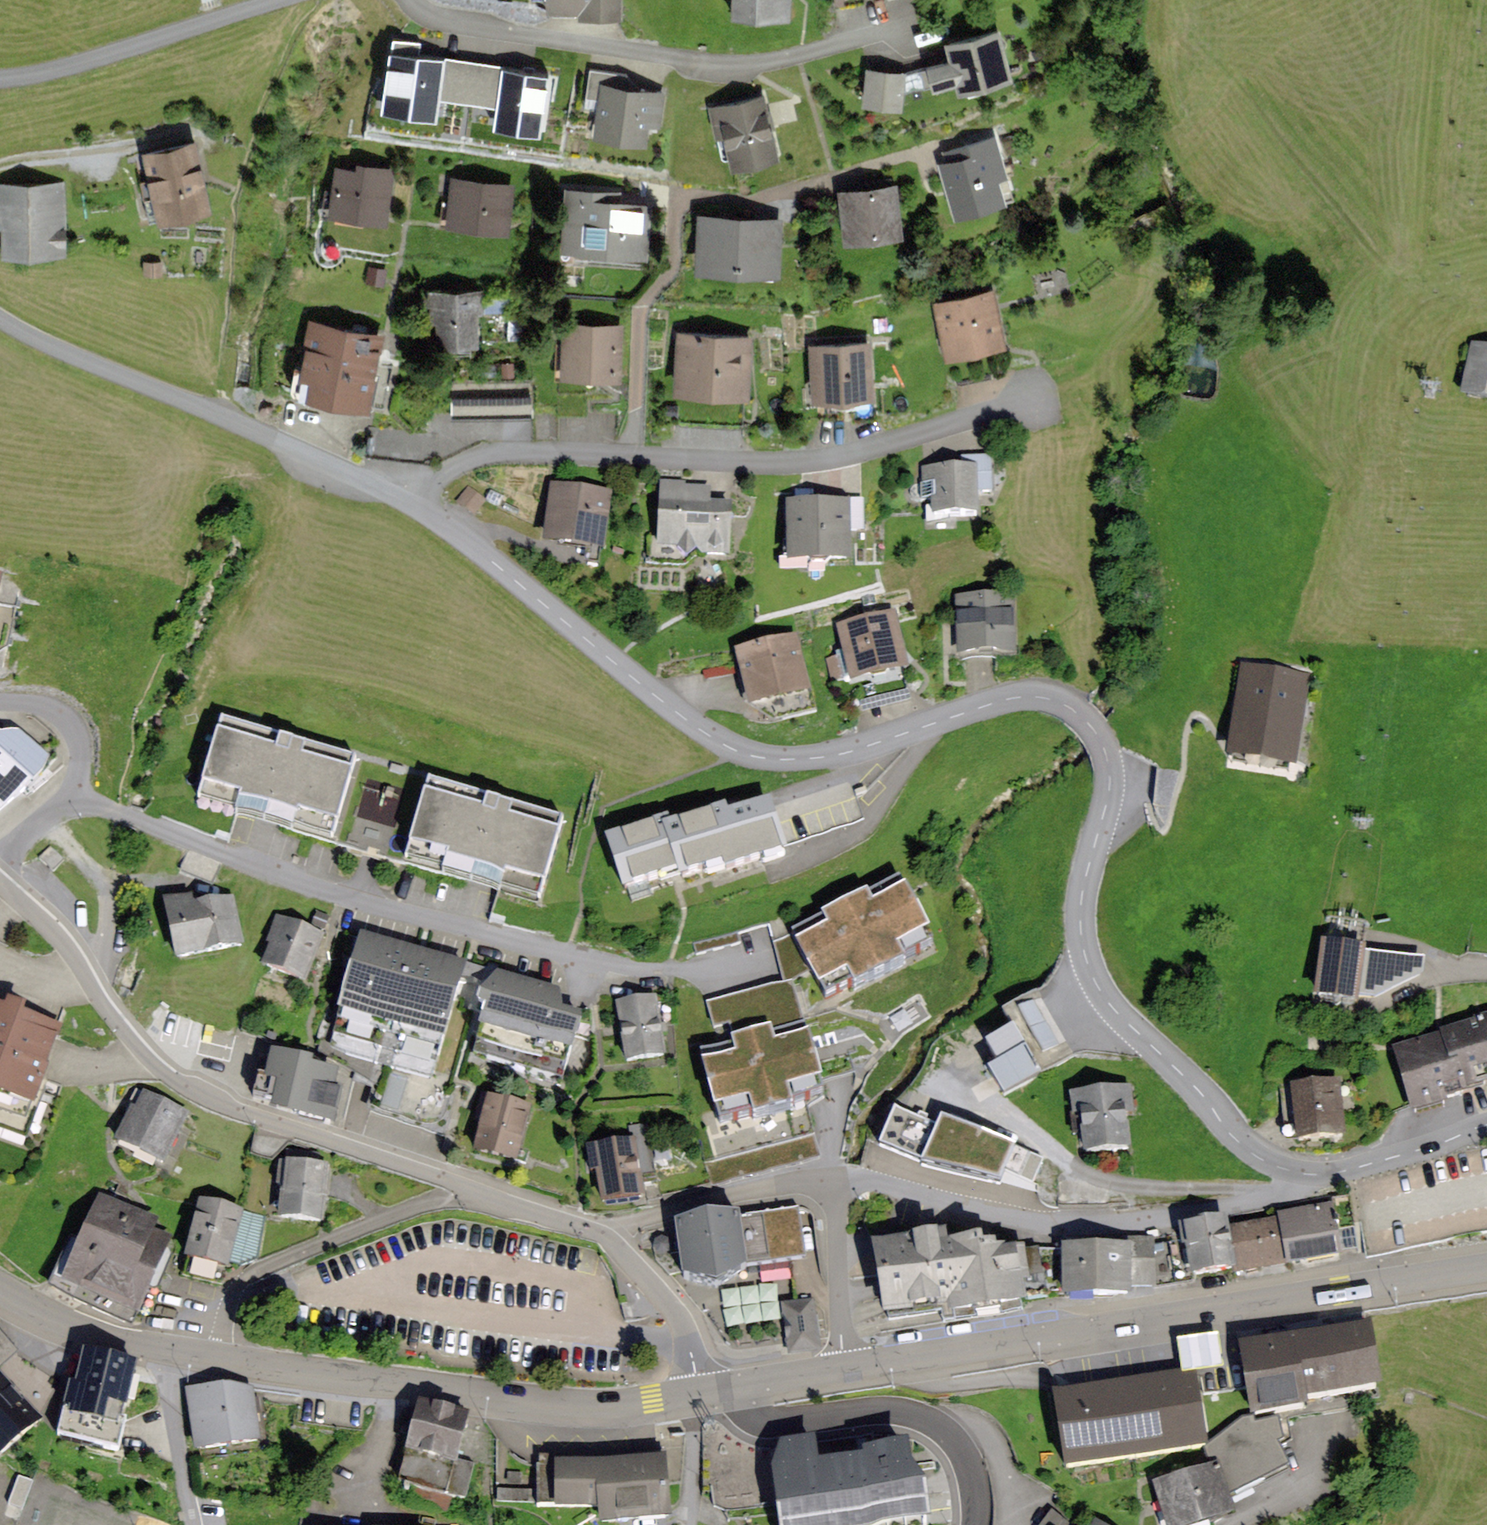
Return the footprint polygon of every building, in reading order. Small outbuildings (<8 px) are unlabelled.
[(545,5),(578,5),(578,12),(624,13),(625,0),(545,0),(545,5)] [(729,16),(789,20),(791,0),(730,0),(729,16)] [(1001,24),(945,40),(949,56),(926,63),(932,87),(954,81),(956,90),(1015,73),(1001,24)] [(421,39),(391,35),(380,109),(444,118),(447,98),(453,57),(419,52),(421,39)] [(502,65),(453,57),(447,98),(495,105),(502,65)] [(553,73),(502,65),(495,105),(492,125),(545,133),(553,73)] [(907,70),(866,66),(862,102),(904,107),(907,70)] [(585,95),(601,98),(604,81),(606,70),(590,67),(585,95)] [(664,90),(604,81),(601,98),(596,132),(644,140),(647,122),(659,123),(664,90)] [(764,91),(707,105),(715,136),(723,134),(731,166),(780,154),(764,91)] [(946,159),(937,162),(954,215),(1017,195),(997,132),(943,149),(946,159)] [(210,207),(197,144),(148,154),(161,217),(210,207)] [(357,167),(335,164),(329,215),(386,222),(393,165),(358,161),(357,167)] [(515,182),(452,177),(449,224),(512,229),(515,182)] [(898,182),(838,188),(844,242),(904,235),(898,182)] [(66,183),(0,183),(0,228),(2,228),(2,256),(66,256),(66,183)] [(619,189),(564,185),(559,250),(643,256),(647,199),(619,197),(619,189)] [(740,214),(696,212),(693,269),(736,272),(740,214)] [(783,217),(740,214),(736,272),(779,275),(783,217)] [(163,261),(143,261),(144,276),(163,276),(163,261)] [(368,266),(366,281),(385,285),(388,269),(368,266)] [(484,286),(419,287),(420,304),(435,304),(435,330),(445,342),(478,341),(478,314),(484,314),(484,286)] [(992,287),(933,301),(945,354),(1004,341),(992,287)] [(386,333),(308,315),(303,339),(307,340),(300,369),(310,371),(305,390),(371,405),(386,333)] [(625,324),(562,320),(559,373),(622,377),(625,324)] [(754,334),(676,328),(672,390),(750,395),(754,334)] [(871,339),(808,342),(811,396),(874,392),(871,339)] [(1472,344),(1461,398),(1486,403),(1486,347),(1472,344)] [(515,375),(515,362),(501,362),(501,375),(515,375)] [(455,377),(455,413),(536,413),(535,377),(455,377)] [(975,456),(976,465),(978,494),(993,492),(991,455),(975,456)] [(976,465),(921,467),(922,500),(934,501),(934,515),(981,520),(978,494),(976,465)] [(685,481),(659,479),(656,547),(679,548),(686,557),(695,549),(702,556),(730,557),(732,503),(710,501),(710,487),(684,485),(685,481)] [(612,492),(551,484),(543,543),(605,551),(612,492)] [(467,487),(456,502),(475,515),(485,500),(467,487)] [(850,499),(785,502),(788,566),(853,563),(851,535),(850,499)] [(864,499),(850,499),(851,535),(865,534),(864,499)] [(1016,596),(958,597),(959,656),(1017,655),(1016,596)] [(894,613),(837,627),(851,685),(908,671),(894,613)] [(795,636),(735,651),(749,706),(808,692),(795,636)] [(1311,676),(1243,665),(1229,759),(1296,770),(1311,676)] [(360,760),(224,720),(201,799),(337,838),(360,760)] [(19,734),(0,732),(0,820),(50,764),(19,734)] [(565,817),(434,781),(412,862),(543,897),(565,817)] [(671,826),(686,873),(722,861),(726,871),(782,853),(766,805),(729,817),(727,808),(671,826)] [(671,826),(668,817),(605,837),(623,893),(686,873),(671,826)] [(902,877),(791,931),(810,970),(820,991),(848,978),(854,990),(906,965),(898,950),(930,934),(902,877)] [(198,893),(164,900),(177,962),(244,948),(234,897),(200,904),(198,893)] [(315,911),(310,925),(324,930),(329,917),(315,911)] [(326,934),(276,914),(266,941),(270,943),(261,967),(306,984),(326,934)] [(810,970),(791,931),(773,940),(782,980),(792,978),(810,970)] [(465,962),(360,933),(330,1042),(434,1071),(465,962)] [(1362,996),(1377,998),(1424,974),(1426,957),(1366,949),(1367,945),(1323,939),(1315,999),(1320,1000),(1361,1005),(1362,996)] [(560,991),(487,970),(477,1004),(484,1006),(471,1054),(563,1079),(581,1015),(563,1009),(560,991)] [(729,1025),(733,1039),(771,1028),(773,1036),(805,1027),(792,978),(782,980),(705,1001),(713,1029),(729,1025)] [(656,995),(616,1000),(624,1063),(664,1058),(656,995)] [(1044,997),(1007,1014),(1014,1026),(1046,1083),(1081,1066),(1044,997)] [(0,1005),(0,1126),(27,1135),(64,1026),(26,1013),(28,1005),(6,998),(3,1006),(0,1005)] [(1387,1046),(1410,1117),(1469,1098),(1466,1089),(1486,1083),(1486,1014),(1387,1046)] [(1046,1083),(1014,1026),(973,1052),(1009,1099),(1046,1083)] [(734,1045),(698,1055),(718,1126),(824,1096),(805,1027),(773,1036),(771,1028),(733,1039),(734,1045)] [(314,1059),(269,1050),(262,1081),(276,1084),(270,1113),(331,1126),(343,1073),(312,1066),(314,1059)] [(1342,1081),(1296,1088),(1304,1143),(1349,1137),(1342,1081)] [(1131,1087),(1069,1094),(1074,1135),(1082,1134),(1085,1156),(1132,1151),(1128,1114),(1134,1113),(1131,1087)] [(193,1115),(139,1090),(115,1143),(169,1168),(193,1115)] [(536,1109),(490,1097),(476,1154),(522,1166),(536,1109)] [(937,1123),(895,1108),(881,1148),(922,1163),(919,1166),(998,1185),(1004,1173),(1015,1146),(941,1116),(937,1123)] [(630,1137),(587,1145),(591,1170),(597,1169),(603,1206),(647,1198),(643,1174),(657,1172),(648,1122),(628,1126),(630,1137)] [(1044,1158),(1015,1146),(1004,1173),(1033,1185),(1044,1158)] [(287,1162),(285,1162),(277,1221),(327,1227),(334,1166),(321,1164),(323,1154),(289,1150),(287,1162)] [(158,1220),(98,1195),(71,1259),(60,1256),(48,1288),(79,1306),(131,1327),(135,1316),(139,1318),(173,1238),(153,1229),(158,1220)] [(242,1211),(199,1200),(183,1260),(227,1271),(242,1211)] [(736,1208),(679,1216),(686,1265),(800,1249),(795,1208),(737,1216),(736,1208)] [(1330,1208),(1279,1218),(1288,1266),(1339,1257),(1330,1208)] [(1205,1221),(1182,1225),(1192,1278),(1238,1269),(1230,1227),(1227,1217),(1205,1221)] [(1279,1218),(1230,1227),(1238,1269),(1239,1275),(1288,1266),(1279,1218)] [(945,1231),(870,1243),(882,1319),(938,1310),(940,1321),(1026,1308),(1022,1281),(1030,1280),(1025,1247),(1008,1250),(1007,1246),(997,1248),(996,1241),(983,1244),(981,1236),(947,1242),(945,1231)] [(1132,1238),(1132,1244),(1133,1289),(1155,1289),(1154,1238),(1132,1238)] [(1132,1244),(1062,1246),(1063,1298),(1133,1296),(1133,1289),(1132,1244)] [(784,1318),(782,1282),(726,1285),(728,1321),(784,1318)] [(811,1300),(788,1303),(794,1348),(817,1344),(811,1300)] [(1370,1328),(1239,1345),(1248,1415),(1249,1423),(1287,1418),(1311,1415),(1310,1402),(1378,1394),(1370,1328)] [(19,1353),(0,1334),(0,1372),(19,1353)] [(1178,1342),(1183,1375),(1193,1373),(1224,1369),(1218,1335),(1178,1342)] [(135,1373),(81,1359),(75,1386),(70,1384),(56,1436),(115,1451),(135,1373)] [(1183,1375),(1053,1395),(1065,1472),(1205,1450),(1193,1373),(1183,1375)] [(0,1374),(0,1466),(46,1420),(0,1374)] [(228,1385),(185,1390),(194,1451),(259,1441),(251,1389),(228,1385)] [(466,1416),(417,1404),(398,1480),(465,1497),(474,1465),(454,1460),(466,1416)] [(1217,1464),(1228,1501),(1290,1472),(1277,1445),(1291,1440),(1287,1418),(1249,1423),(1248,1415),(1205,1450),(1209,1467),(1217,1464)] [(781,1442),(771,1471),(778,1524),(929,1524),(926,1491),(911,1468),(907,1444),(862,1449),(863,1457),(819,1463),(816,1439),(781,1442)] [(551,1464),(555,1517),(612,1513),(613,1524),(673,1524),(679,1524),(673,1454),(551,1464)] [(1151,1484),(1163,1524),(1212,1524),(1233,1519),(1228,1501),(1217,1464),(1209,1467),(1151,1484)] [(1052,1507),(1040,1524),(1080,1524),(1052,1507)]
